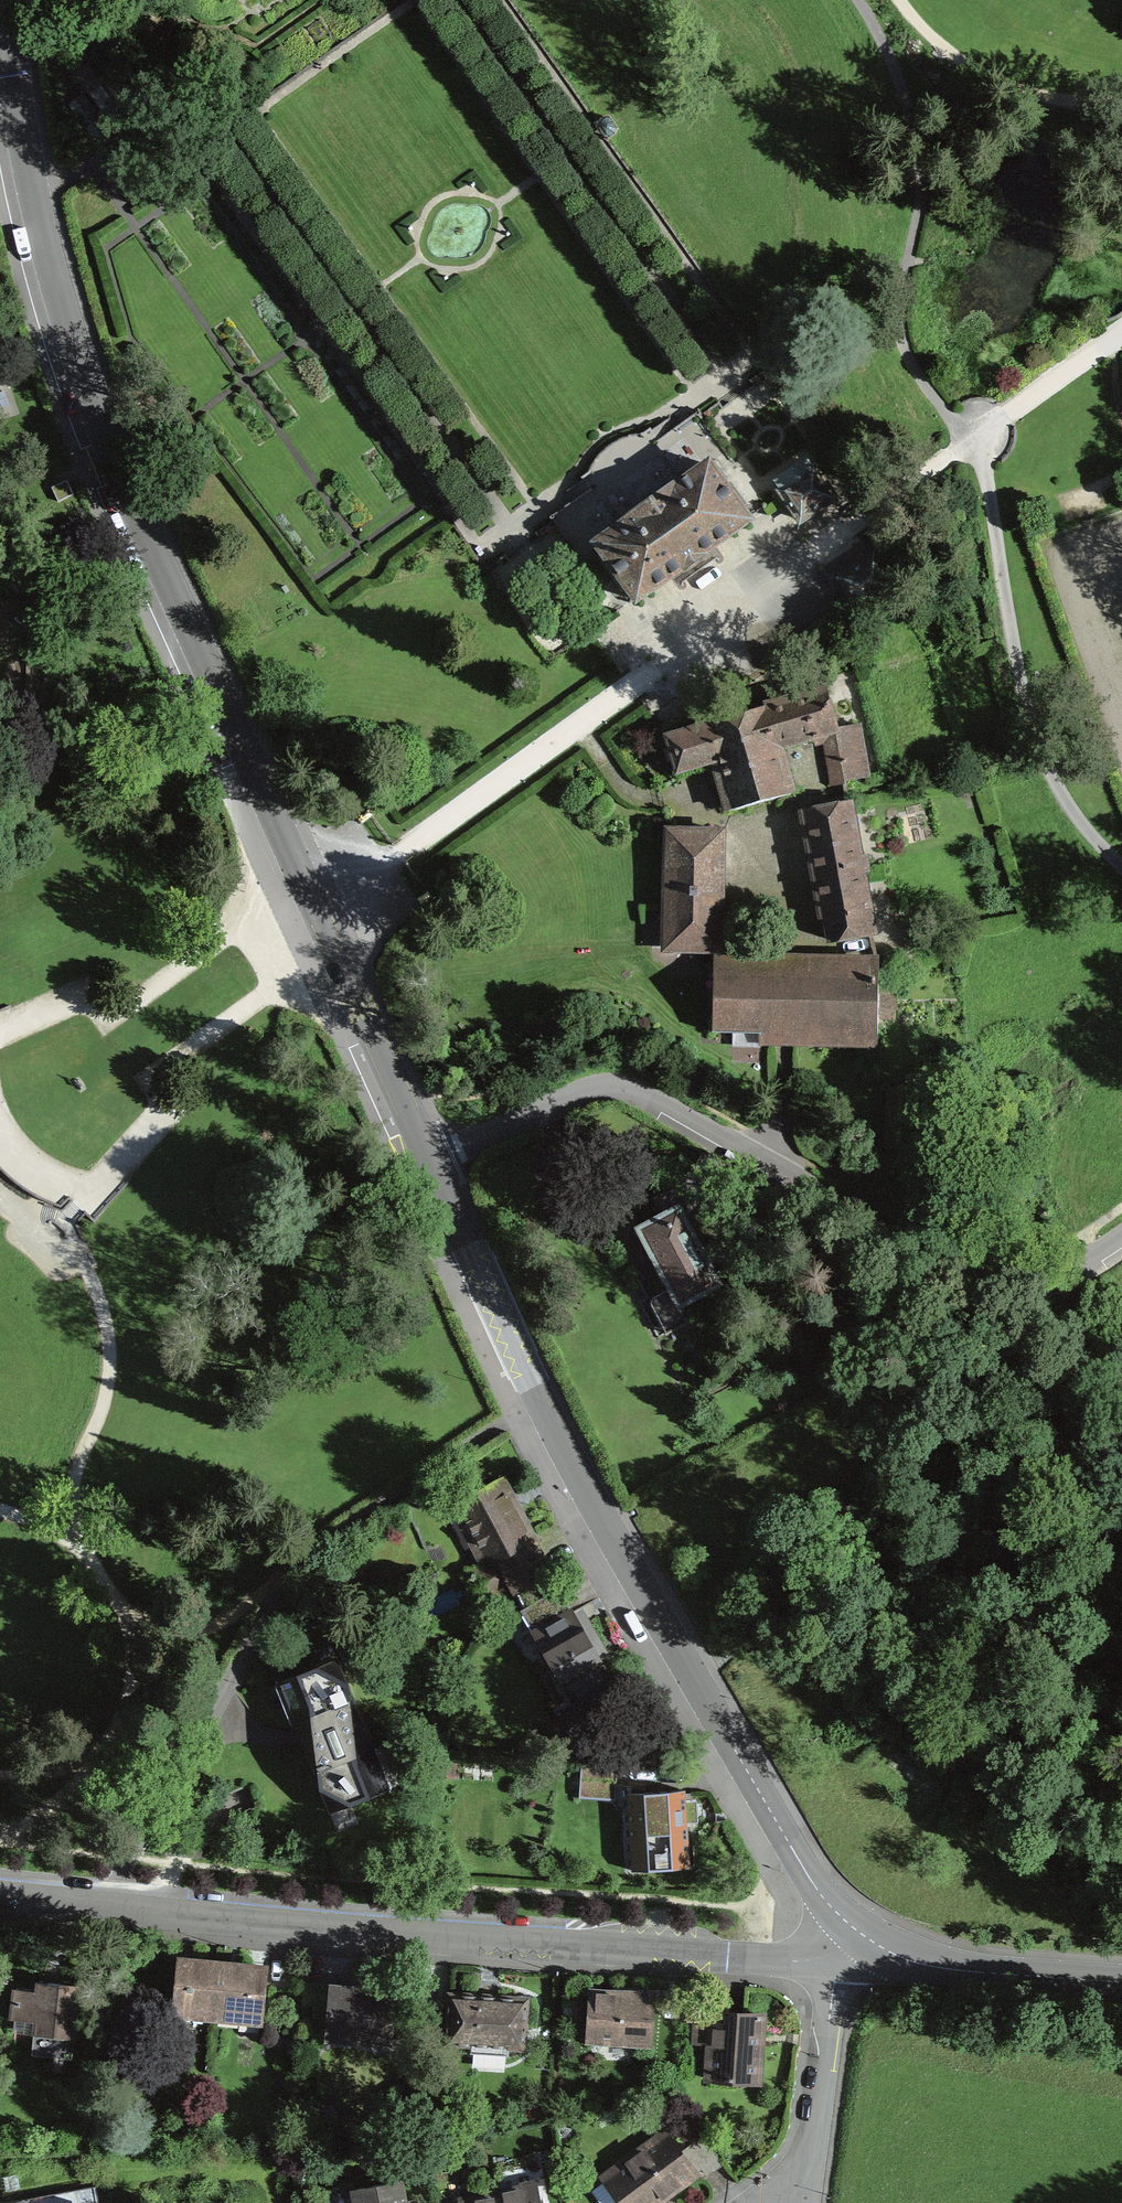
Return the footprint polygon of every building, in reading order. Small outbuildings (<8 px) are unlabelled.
[(599,123),(596,127),(603,138),(604,138),(608,137),(610,137),(612,136),(615,133),(617,130),(608,118),(606,119),(602,121),(599,123)] [(675,485),(626,520),(628,522),(596,544),(636,600),(664,580),(683,567),(684,568),(702,555),(701,554),(748,520),(708,464),(677,487),(675,485)] [(800,519),(832,498),(813,469),(781,491),(784,496),(800,519)] [(67,481),(52,488),(58,502),(73,495),(67,481)] [(837,729),(825,688),(754,710),(680,732),(687,753),(710,743),(729,810),(746,806),(746,807),(750,806),(750,805),(758,802),(759,804),(763,803),(762,801),(771,799),(771,800),(776,799),(775,797),(791,793),(778,746),(813,736),(815,744),(826,741),(832,784),(843,782),(842,780),(867,775),(859,724),(837,729)] [(865,855),(858,857),(848,802),(804,810),(814,866),(824,916),(830,915),(834,941),(872,934),(861,872),(868,870),(865,855)] [(668,830),(665,948),(682,948),(719,949),(722,831),(668,830)] [(831,1034),(877,1035),(877,1018),(878,985),(878,967),(713,963),(712,1031),(733,1032),(732,1045),(760,1045),(760,1044),(760,1032),(831,1034)] [(891,1018),(892,985),(878,985),(877,1018),(891,1018)] [(719,1192),(723,1189),(735,1168),(704,1149),(694,1166),(682,1177),(671,1187),(652,1197),(661,1214),(635,1227),(651,1258),(678,1309),(722,1285),(711,1264),(721,1258),(717,1250),(715,1248),(712,1247),(709,1246),(707,1247),(703,1249),(687,1219),(691,1217),(707,1203),(719,1192)] [(524,1608),(556,1589),(531,1543),(532,1542),(512,1503),(499,1479),(471,1494),(469,1491),(463,1494),(465,1497),(454,1503),(487,1564),(467,1574),(480,1599),(511,1583),(524,1608)] [(580,1626),(558,1587),(556,1589),(524,1608),(520,1610),(572,1700),(593,1688),(604,1706),(622,1695),(611,1677),(610,1678),(597,1654),(594,1650),(595,1650),(601,1646),(587,1622),(580,1626)] [(337,1657),(276,1682),(301,1744),(329,1813),(390,1788),(337,1657)] [(580,1781),(616,1783),(617,1765),(581,1763),(580,1781)] [(632,1871),(689,1867),(685,1807),(684,1790),(627,1794),(632,1871)] [(178,1959),(173,2007),(217,2012),(222,1963),(187,1960),(178,1959)] [(222,1963),(217,2012),(262,2016),(267,1968),(229,1964),(222,1963)] [(16,1988),(13,2020),(35,2022),(31,2055),(72,2059),(79,1985),(46,1981),(39,1981),(38,1990),(16,1988)] [(332,1984),(303,1982),(299,2034),(390,2042),(394,1992),(335,1987),(332,1987),(332,1984)] [(648,2043),(651,1996),(603,1993),(592,1992),(589,2039),(648,2043)] [(477,1995),(450,1994),(446,2043),(474,2045),(473,2050),(506,2053),(506,2047),(523,2048),(527,1999),(500,1997),(500,1995),(480,1994),(477,1994),(477,1995)] [(762,2015),(696,2010),(693,2040),(711,2042),(708,2079),(757,2082),(759,2050),(762,2015)] [(412,2123),(393,2127),(395,2139),(411,2136),(412,2123)] [(681,2154),(666,2133),(604,2178),(623,2202),(654,2202),(663,2197),(702,2168),(706,2173),(722,2162),(704,2138),(681,2154)] [(415,2199),(405,2201),(400,2180),(355,2188),(358,2202),(416,2202),(415,2199)] [(29,2198),(29,2199),(6,2202),(99,2202),(95,2185),(29,2198)] [(500,2202),(538,2202),(536,2191),(522,2193),(521,2189),(498,2194),(498,2196),(500,2202)]
